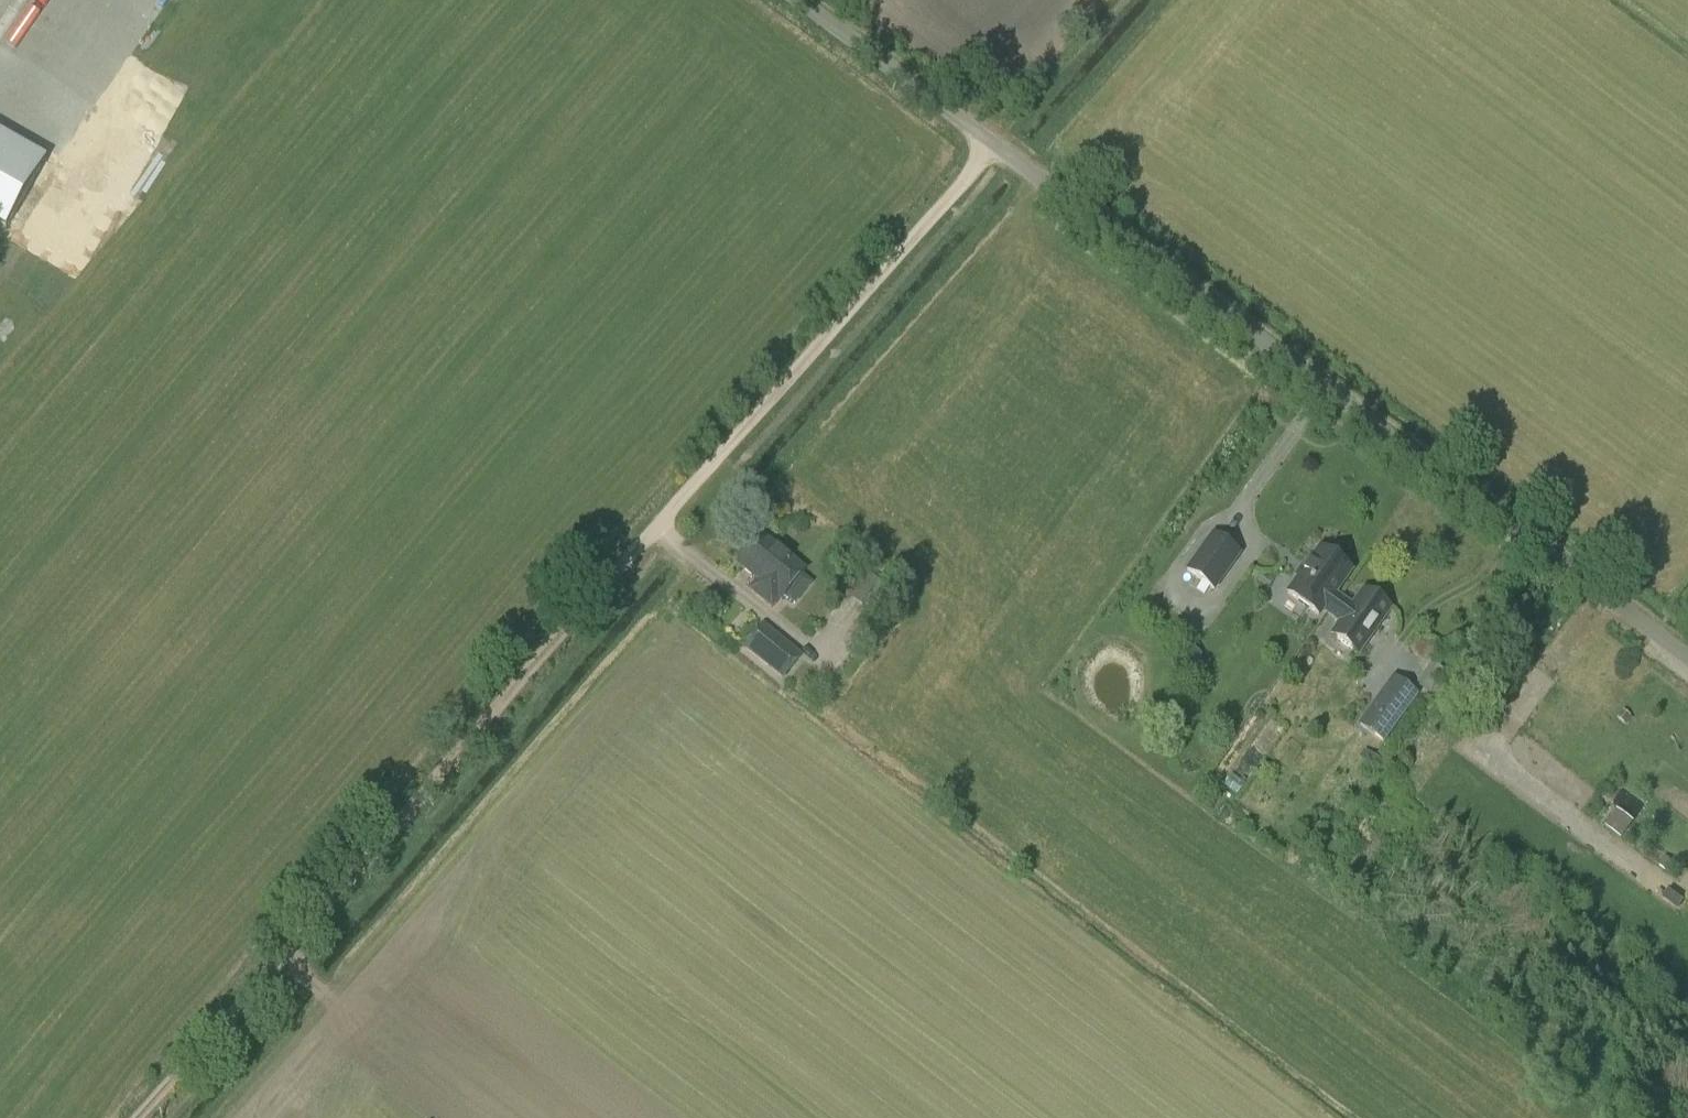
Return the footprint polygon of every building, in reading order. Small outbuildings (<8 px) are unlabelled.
[(9,44),(31,57),(39,44),(56,54),(62,44),(75,51),(97,14),(74,0),(38,0),(25,21),(23,19),(9,44)] [(5,231),(39,171),(0,148),(0,228),(5,231)] [(1214,591),(1240,555),(1211,535),(1185,571),(1214,591)] [(782,601),(805,573),(762,538),(739,566),(759,582),(752,591),(772,608),(780,599),(782,601)] [(1351,604),(1336,594),(1352,572),(1319,549),(1287,594),(1320,617),(1322,613),(1337,623),(1329,633),(1357,653),(1389,608),(1362,589),(1351,604)] [(878,622),(897,599),(870,576),(850,599),(878,622)] [(782,681),(802,657),(762,624),(743,649),(782,681)] [(1383,742),(1416,696),(1391,678),(1358,725),(1383,742)] [(1610,817),(1604,826),(1621,838),(1627,830),(1610,817)]
